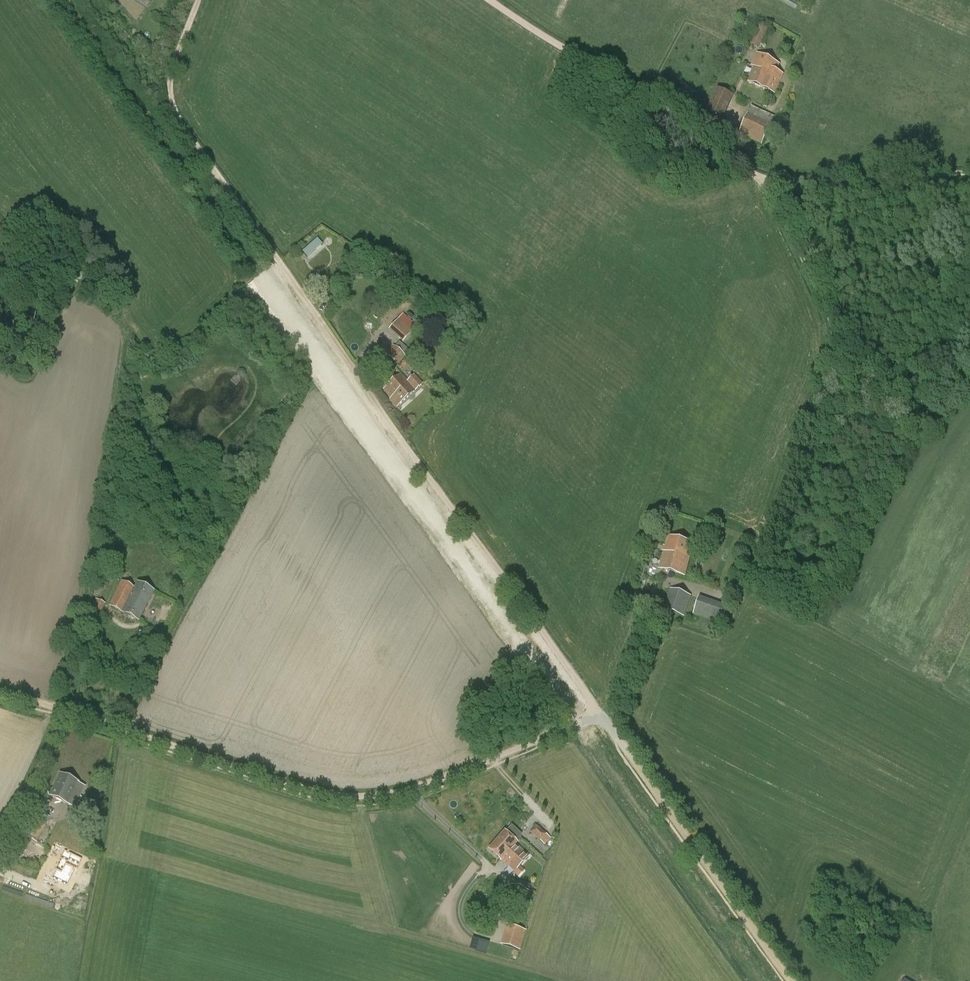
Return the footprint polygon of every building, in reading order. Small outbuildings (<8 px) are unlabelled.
[(750,45),(760,49),(769,29),(759,24),(750,45)] [(757,54),(752,66),(754,67),(747,81),(774,94),(783,74),(776,71),(780,64),(757,54)] [(707,110),(725,118),(735,95),(717,88),(707,110)] [(752,107),(739,135),(761,145),(774,117),(752,107)] [(303,252),(307,258),(319,247),(315,242),(303,252)] [(403,314),(389,330),(402,342),(416,326),(403,314)] [(384,354),(398,365),(406,356),(392,345),(384,354)] [(401,375),(384,390),(391,398),(390,399),(397,407),(415,391),(422,385),(414,376),(407,382),(401,375)] [(669,537),(660,568),(684,575),(693,544),(669,537)] [(110,554),(99,553),(98,564),(108,566),(110,554)] [(134,589),(122,582),(110,606),(138,621),(153,591),(137,583),(134,589)] [(93,592),(100,595),(104,587),(96,584),(93,592)] [(691,596),(670,589),(663,610),(684,617),(691,596)] [(694,613),(722,624),(728,607),(700,596),(694,613)] [(96,598),(91,608),(101,613),(105,603),(106,600),(100,597),(98,600),(96,598)] [(60,774),(49,796),(72,807),(76,800),(78,801),(81,793),(75,790),(79,783),(60,774)] [(23,836),(37,843),(49,817),(35,810),(23,836)] [(530,833),(540,842),(541,841),(545,845),(545,844),(549,848),(555,842),(546,834),(545,835),(536,826),(530,833)] [(501,861),(515,844),(516,843),(505,832),(489,850),(501,861)] [(22,847),(14,843),(8,857),(14,860),(16,856),(18,857),(22,847)] [(515,844),(501,861),(508,868),(518,877),(524,871),(520,866),(529,857),(515,844)] [(64,850),(57,865),(58,866),(51,880),(67,887),(75,870),(76,870),(82,859),(64,850)] [(510,884),(502,905),(522,913),(530,892),(510,884)] [(500,944),(520,950),(526,931),(506,925),(500,944)]
